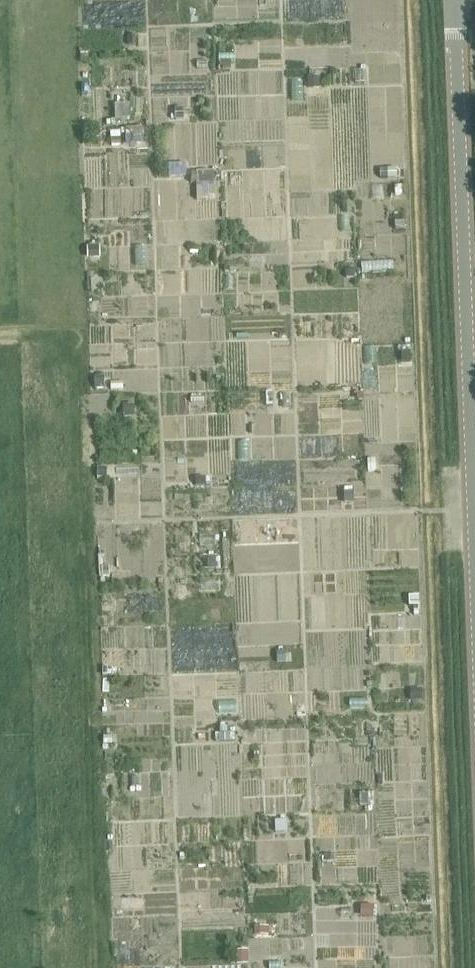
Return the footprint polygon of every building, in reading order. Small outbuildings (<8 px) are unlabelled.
[(112,106),(127,106),(126,78),(111,79),(112,106)] [(116,213),(118,232),(128,231),(126,211),(116,213)] [(313,353),(314,332),(304,332),(304,353),(313,353)] [(401,352),(401,362),(410,361),(409,351),(401,352)] [(344,492),(344,503),(352,503),(352,492),(344,492)] [(277,652),(277,663),(285,662),(285,651),(277,652)] [(219,742),(229,742),(229,734),(219,734),(219,742)] [(259,812),(259,823),(275,824),(275,813),(259,812)] [(265,927),(254,927),(254,935),(265,935),(265,927)] [(235,951),(236,965),(248,964),(247,950),(235,951)]
